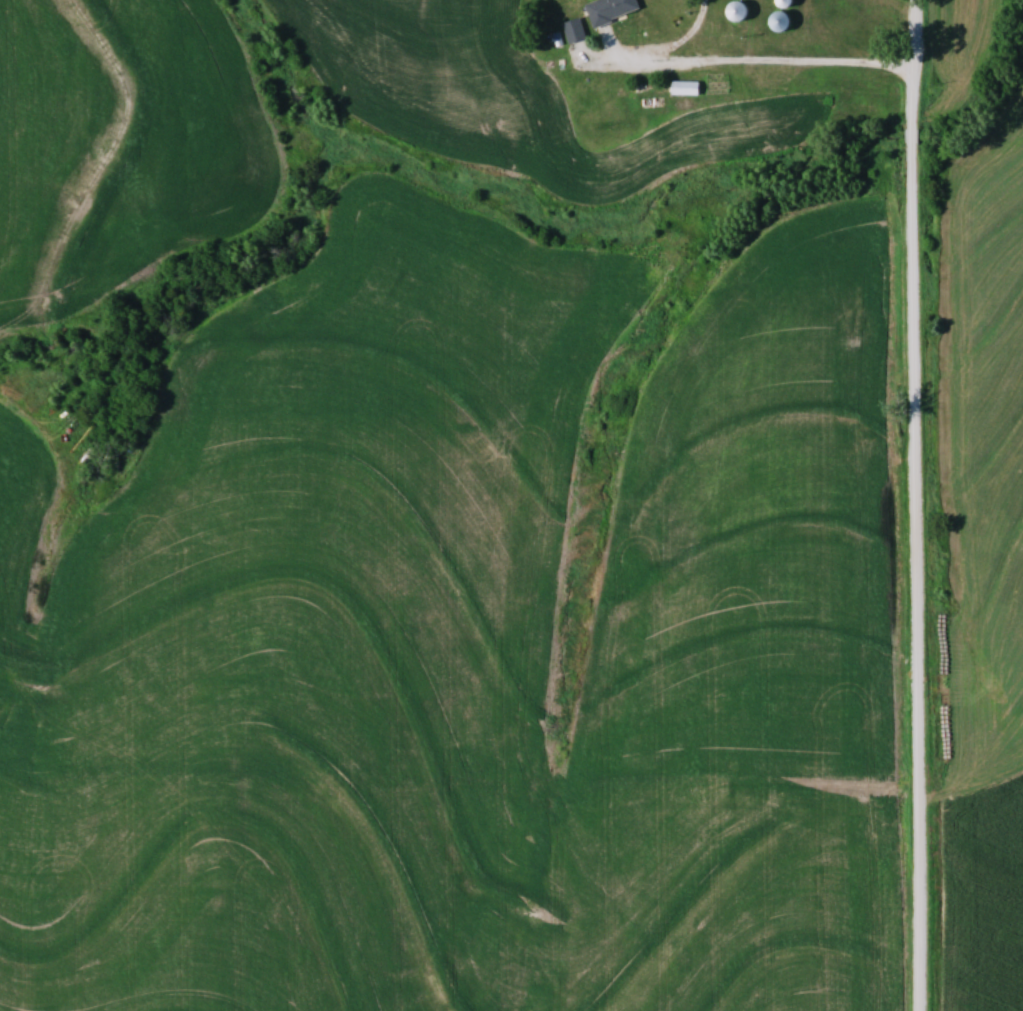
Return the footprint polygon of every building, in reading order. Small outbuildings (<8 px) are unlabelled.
[(639,0),(597,0),(587,3),(595,27),(643,11),(639,0)] [(732,6),(736,23),(751,19),(747,2),(732,6)] [(564,23),(572,45),(589,39),(581,17),(564,23)] [(673,95),(703,95),(703,80),(673,80),(673,95)]
